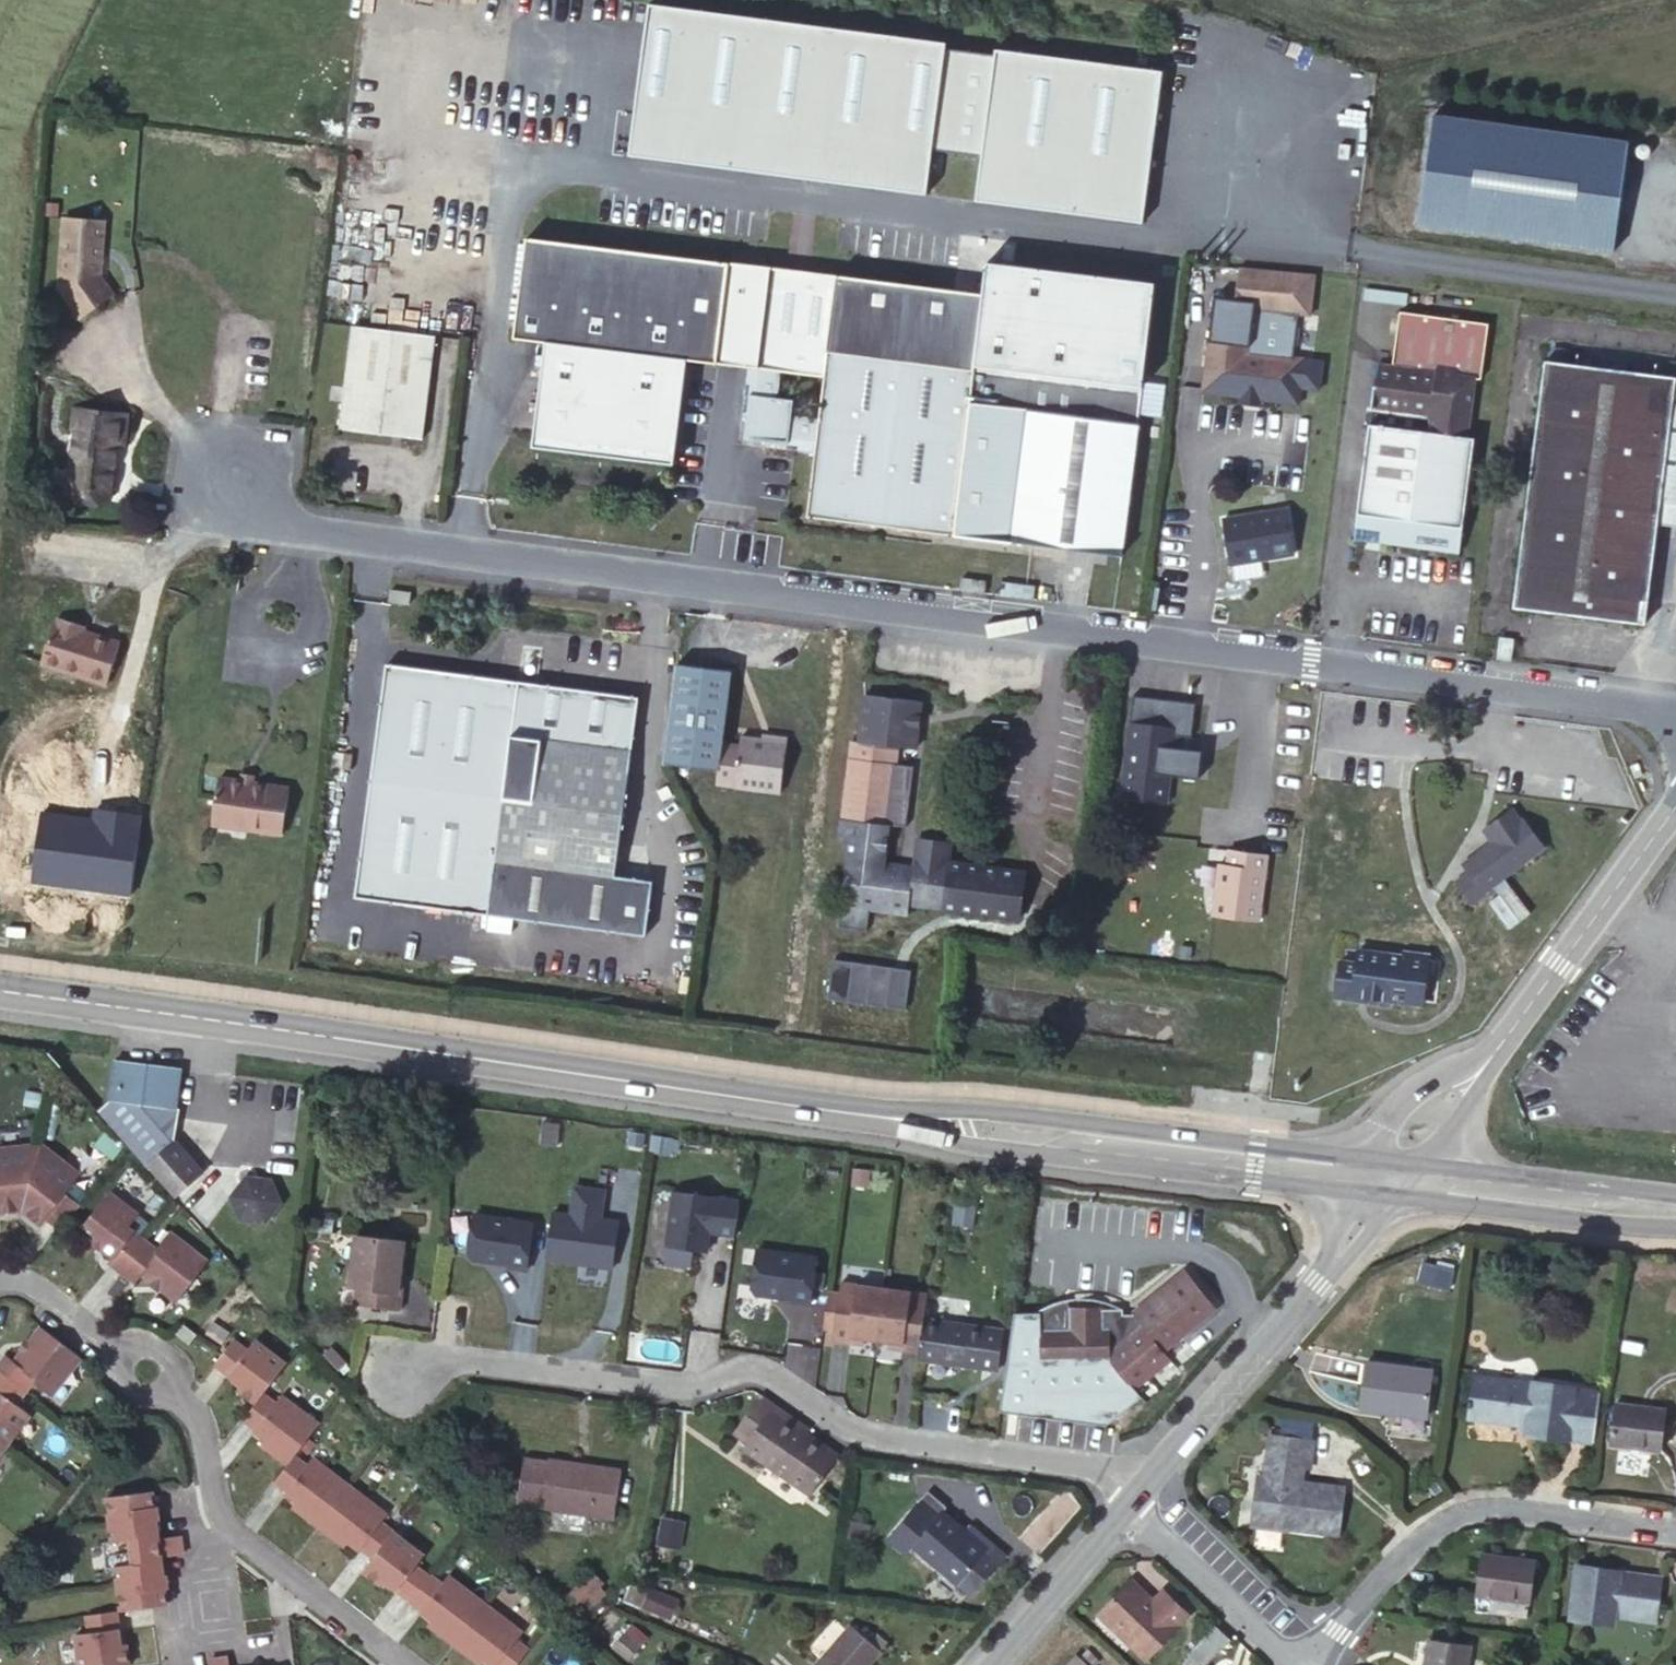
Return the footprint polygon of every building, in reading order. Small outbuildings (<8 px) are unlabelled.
[(625,156),(924,189),(929,146),(977,151),(972,201),(1142,219),(1160,63),(642,6),(625,156)] [(1628,142),(1433,116),(1418,225),(1613,251),(1628,142)] [(352,326),(412,333),(429,199),(369,192),(352,326)] [(101,276),(105,221),(64,218),(58,288),(80,318),(114,294),(101,276)] [(716,363),(728,261),(527,236),(515,336),(716,363)] [(792,372),(805,271),(728,261),(716,363),(748,367),(792,372)] [(1238,267),(1234,300),(1255,302),(1259,270),(1238,267)] [(1255,302),(1254,307),(1309,315),(1315,274),(1259,267),(1259,270),(1255,302)] [(819,417),(814,452),(807,516),(954,535),(1121,556),(1142,391),(974,370),(984,295),(805,271),(792,372),(789,399),(794,400),(788,449),(793,450),(798,415),(819,417)] [(1241,396),(1259,399),(1298,404),(1304,358),(1248,351),(1254,307),(1255,302),(1234,300),(1214,297),(1202,391),(1241,396)] [(1472,439),(1465,438),(1472,379),(1479,379),(1487,323),(1399,311),(1391,366),(1376,364),(1370,409),(1375,410),(1373,425),(1368,424),(1353,539),(1457,553),(1472,439)] [(435,336),(412,333),(352,326),(339,428),(423,439),(435,336)] [(1201,380),(1203,334),(1189,333),(1186,379),(1201,380)] [(1659,501),(1675,378),(1545,362),(1514,606),(1644,623),(1657,523),(1659,501)] [(792,372),(748,367),(741,417),(746,424),(745,438),(759,440),(764,446),(783,449),(789,399),(792,372)] [(1675,378),(1659,501),(1675,504),(1675,379),(1675,378)] [(1259,405),(1259,399),(1241,396),(1240,403),(1259,405)] [(794,400),(789,399),(783,449),(788,449),(794,400)] [(80,409),(77,428),(70,488),(110,493),(116,442),(123,443),(127,416),(80,409)] [(793,450),(814,452),(819,417),(798,415),(793,450)] [(1657,523),(1675,525),(1675,504),(1659,501),(1657,523)] [(1260,552),(1261,559),(1294,553),(1286,509),(1223,519),(1224,526),(1228,551),(1230,557),(1260,552)] [(1228,551),(1224,526),(1209,528),(1213,554),(1228,551)] [(1231,564),(1261,559),(1260,552),(1230,557),(1231,564)] [(961,578),(960,590),(984,592),(986,581),(961,578)] [(120,642),(83,631),(76,629),(78,624),(58,618),(57,623),(53,622),(41,665),(107,685),(120,642)] [(1499,637),(1496,658),(1509,660),(1512,639),(1499,637)] [(488,915),(518,681),(495,678),(386,664),(356,898),(488,915)] [(731,670),(676,664),(664,764),(718,770),(721,748),(731,670)] [(615,875),(638,697),(518,681),(488,915),(628,933),(635,878),(615,875)] [(865,694),(859,742),(915,749),(920,702),(865,694)] [(1162,772),(1168,726),(1129,722),(1119,798),(1167,804),(1171,772),(1162,772)] [(1176,727),(1168,726),(1162,772),(1171,772),(1176,727)] [(770,746),(771,736),(762,735),(761,744),(770,746)] [(788,738),(771,736),(770,746),(761,744),(740,742),(739,750),(721,748),(718,770),(716,784),(781,792),(788,738)] [(888,825),(892,790),(897,748),(851,742),(839,839),(850,841),(841,905),(908,914),(909,904),(927,906),(933,860),(915,858),(913,867),(883,863),(888,825)] [(218,778),(219,778),(254,784),(256,774),(220,769),(218,778)] [(254,784),(219,778),(212,824),(283,834),(289,788),(254,784)] [(897,791),(892,790),(888,825),(892,826),(897,791)] [(1544,847),(1522,819),(1520,820),(1512,809),(1483,830),(1492,842),(1462,864),(1468,872),(1456,882),(1471,902),(1544,847)] [(917,838),(915,858),(933,860),(927,906),(1019,918),(1025,871),(947,861),(949,842),(917,838)] [(1267,854),(1228,850),(1227,864),(1219,863),(1212,914),(1259,920),(1267,854)] [(628,933),(645,935),(652,880),(635,878),(628,933)] [(1341,960),(1336,997),(1360,1000),(1360,997),(1368,998),(1423,1004),(1429,955),(1405,952),(1405,955),(1359,949),(1357,962),(1341,960)] [(169,1068),(114,1060),(109,1100),(175,1108),(179,1083),(166,1082),(169,1068)] [(166,1082),(179,1083),(181,1069),(169,1068),(166,1082)] [(178,1109),(175,1108),(109,1100),(101,1110),(149,1164),(174,1142),(178,1109)] [(202,1173),(174,1142),(149,1164),(178,1196),(202,1173)] [(57,1165),(60,1161),(40,1146),(38,1151),(57,1165)] [(21,1211),(38,1151),(16,1153),(15,1148),(0,1149),(0,1213),(21,1211)] [(38,1151),(21,1211),(40,1225),(44,1220),(57,1230),(76,1205),(64,1195),(79,1176),(60,1161),(57,1165),(38,1151)] [(868,1172),(852,1169),(851,1185),(867,1186),(868,1172)] [(271,1179),(244,1175),(228,1197),(239,1221),(266,1225),(281,1203),(271,1179)] [(606,1189),(576,1186),(572,1214),(555,1212),(549,1260),(612,1268),(619,1221),(602,1219),(606,1189)] [(122,1273),(147,1241),(129,1227),(139,1213),(109,1191),(79,1230),(112,1257),(108,1262),(122,1273)] [(734,1237),(738,1202),(672,1193),(665,1247),(706,1253),(709,1233),(734,1237)] [(525,1272),(532,1225),(472,1216),(466,1254),(471,1260),(507,1266),(506,1269),(525,1272)] [(157,1249),(147,1241),(122,1273),(135,1283),(142,1275),(175,1301),(207,1261),(171,1232),(157,1249)] [(396,1295),(400,1266),(402,1241),(356,1234),(349,1287),(355,1289),(354,1305),(400,1311),(402,1295),(396,1295)] [(815,1259),(756,1251),(750,1290),(755,1296),(791,1301),(791,1304),(809,1306),(815,1259)] [(406,1267),(400,1266),(396,1295),(402,1295),(406,1267)] [(1142,1324),(1162,1350),(1173,1342),(1214,1308),(1184,1271),(1133,1314),(1134,1314),(1142,1324)] [(834,1323),(832,1340),(849,1342),(850,1336),(864,1337),(876,1340),(884,1288),(840,1282),(839,1287),(834,1323)] [(839,1287),(828,1286),(823,1321),(834,1323),(839,1287)] [(926,1293),(884,1288),(876,1340),(888,1341),(902,1343),(901,1349),(919,1351),(923,1318),(926,1293)] [(1037,1312),(1040,1317),(1056,1310),(1061,1310),(1069,1311),(1069,1309),(1103,1308),(1103,1309),(1123,1309),(1122,1309),(1119,1307),(1118,1307),(1115,1304),(1112,1304),(1110,1302),(1107,1302),(1107,1301),(1105,1301),(1104,1300),(1102,1300),(1100,1300),(1099,1299),(1096,1299),(1096,1298),(1092,1298),(1091,1298),(1089,1298),(1081,1297),(1081,1298),(1075,1298),(1073,1298),(1072,1299),(1069,1299),(1068,1300),(1066,1300),(1063,1300),(1063,1301),(1060,1301),(1059,1302),(1058,1302),(1057,1302),(1056,1302),(1055,1303),(1054,1303),(1051,1305),(1050,1305),(1049,1305),(1048,1306),(1047,1306),(1046,1306),(1042,1309),(1041,1309),(1037,1312)] [(1110,1350),(1109,1328),(1103,1328),(1103,1309),(1103,1308),(1069,1309),(1069,1311),(1068,1329),(1040,1329),(1040,1363),(1110,1362),(1110,1350)] [(1123,1309),(1103,1309),(1103,1328),(1109,1328),(1110,1350),(1142,1324),(1134,1314),(1123,1315),(1123,1309)] [(1068,1329),(1069,1311),(1061,1310),(1056,1310),(1040,1317),(1040,1329),(1068,1329)] [(1001,1330),(923,1318),(919,1351),(918,1359),(996,1370),(1001,1330)] [(1110,1350),(1110,1362),(1133,1392),(1170,1360),(1162,1350),(1142,1324),(1110,1350)] [(0,1360),(0,1374),(20,1388),(24,1392),(33,1381),(51,1395),(75,1365),(35,1334),(14,1361),(5,1354),(0,1360)] [(254,1400),(261,1391),(283,1362),(253,1338),(244,1350),(231,1339),(214,1362),(240,1382),(237,1387),(254,1400)] [(1431,1373),(1367,1364),(1362,1408),(1396,1413),(1396,1410),(1426,1414),(1431,1373)] [(0,1374),(0,1442),(4,1446),(27,1415),(10,1401),(20,1388),(0,1374)] [(1535,1387),(1476,1379),(1470,1418),(1530,1426),(1528,1435),(1565,1440),(1573,1389),(1535,1384),(1535,1387)] [(273,1401),(261,1391),(254,1400),(241,1418),(264,1436),(260,1442),(286,1463),(292,1455),(316,1422),(280,1393),(273,1401)] [(777,1406),(762,1395),(735,1432),(749,1444),(746,1448),(808,1493),(835,1455),(806,1435),(773,1411),(777,1406)] [(1665,1410),(1618,1403),(1612,1443),(1660,1450),(1665,1410)] [(806,1435),(811,1429),(777,1406),(773,1411),(806,1435)] [(1278,1433),(1312,1436),(1313,1420),(1279,1417),(1278,1433)] [(1259,1480),(1255,1523),(1336,1532),(1340,1489),(1303,1484),(1305,1469),(1309,1469),(1312,1442),(1274,1437),(1268,1480),(1259,1480)] [(304,1464),(292,1455),(286,1463),(273,1480),(296,1498),(291,1506),(317,1526),(347,1486),(310,1456),(304,1464)] [(620,1471),(525,1458),(519,1504),(614,1516),(620,1471)] [(385,1515),(347,1486),(317,1526),(343,1546),(348,1539),(372,1557),(391,1532),(379,1522),(385,1515)] [(154,1513),(155,1520),(157,1519),(156,1506),(152,1502),(151,1490),(136,1492),(138,1507),(148,1506),(152,1509),(154,1513)] [(109,1524),(155,1520),(154,1513),(152,1509),(148,1506),(138,1507),(136,1492),(106,1495),(109,1524)] [(1007,1555),(994,1543),(986,1552),(964,1532),(940,1512),(936,1517),(919,1502),(888,1538),(907,1554),(913,1546),(971,1596),(1007,1555)] [(676,1547),(680,1519),(659,1517),(655,1544),(676,1547)] [(157,1537),(155,1520),(109,1524),(111,1539),(101,1541),(104,1568),(114,1567),(116,1581),(162,1576),(162,1574),(160,1556),(181,1554),(178,1535),(157,1537)] [(986,1552),(994,1543),(971,1523),(964,1532),(986,1552)] [(422,1556),(391,1532),(372,1557),(361,1570),(379,1584),(383,1580),(408,1599),(427,1577),(414,1567),(422,1556)] [(1534,1562),(1484,1555),(1478,1596),(1528,1602),(1534,1562)] [(686,1575),(688,1562),(674,1561),(673,1574),(686,1575)] [(1579,1568),(1572,1619),(1597,1622),(1593,1648),(1603,1650),(1601,1661),(1630,1664),(1634,1664),(1635,1654),(1650,1656),(1660,1580),(1618,1575),(1618,1573),(1579,1568)] [(585,1614),(608,1589),(588,1570),(564,1596),(585,1614)] [(164,1574),(162,1574),(162,1576),(162,1580),(161,1584),(159,1587),(156,1590),(154,1591),(149,1592),(150,1606),(164,1604),(164,1589),(165,1589),(164,1574)] [(427,1577),(408,1599),(431,1618),(427,1624),(479,1664),(485,1658),(494,1664),(516,1664),(527,1650),(515,1641),(520,1634),(446,1576),(440,1583),(428,1574),(427,1577)] [(162,1576),(116,1581),(120,1609),(150,1606),(149,1592),(154,1591),(156,1590),(159,1587),(161,1584),(162,1580),(162,1576)] [(1154,1603),(1131,1581),(1101,1613),(1147,1657),(1186,1616),(1163,1594),(1154,1603)] [(648,1589),(641,1607),(669,1618),(676,1601),(648,1589)] [(77,1664),(126,1664),(124,1642),(118,1643),(114,1611),(85,1614),(86,1631),(74,1634),(77,1664)] [(1228,1636),(1212,1622),(1186,1652),(1201,1664),(1203,1664),(1228,1636)] [(647,1640),(632,1625),(625,1632),(640,1647),(647,1640)] [(851,1625),(817,1664),(869,1664),(881,1651),(851,1625)] [(625,1632),(613,1644),(628,1659),(640,1647),(625,1632)] [(1428,1640),(1425,1664),(1467,1664),(1470,1647),(1428,1640)] [(1076,1657),(1068,1664),(1085,1664),(1076,1657)]
